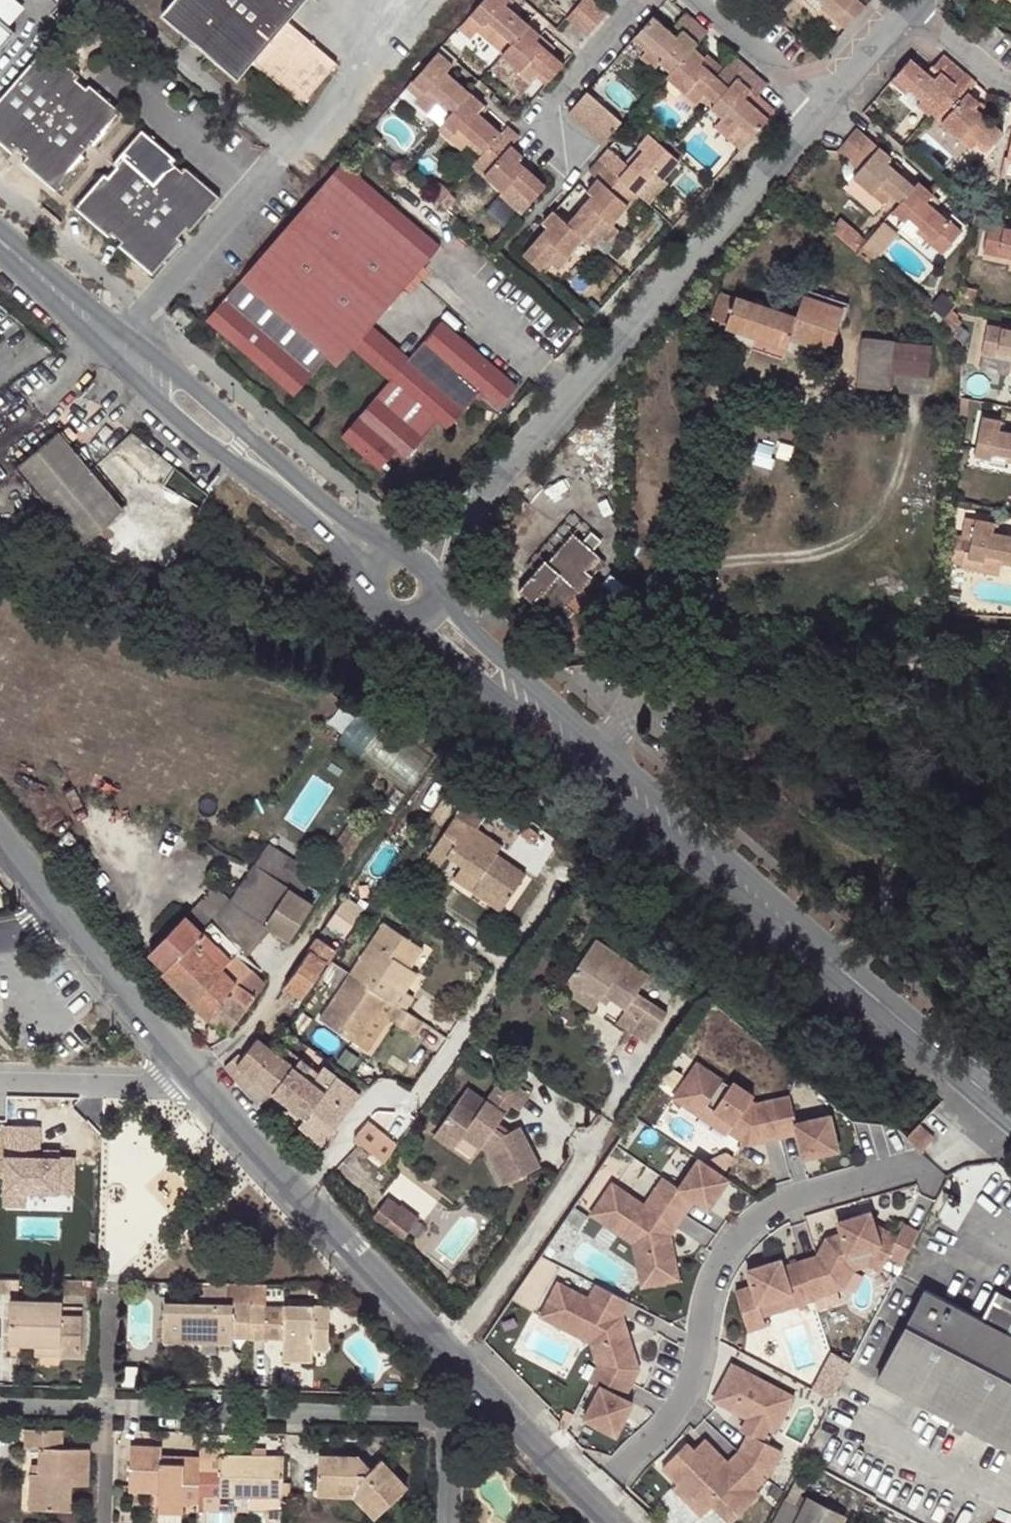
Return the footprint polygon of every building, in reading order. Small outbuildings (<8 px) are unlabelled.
[(162,13),(238,79),(253,61),(302,104),(337,63),(288,21),(306,0),(174,0),(162,13)] [(469,14),(482,26),(486,21),(497,31),(493,35),(507,47),(527,24),(504,5),(508,0),(481,0),(469,14)] [(609,11),(597,0),(581,0),(578,3),(600,22),(609,11)] [(805,2),(817,12),(821,7),(825,2),(822,0),(807,0),(805,2)] [(825,2),(821,7),(836,20),(839,16),(849,25),(865,6),(858,0),(822,0),(825,2)] [(568,16),(589,34),(600,22),(578,3),(568,16)] [(674,38),(651,17),(632,39),(646,52),(650,47),(661,57),(658,62),(670,72),(691,48),(692,47),(706,32),(684,13),(673,26),(679,32),(674,38)] [(475,32),(501,54),(507,47),(493,35),(497,31),(486,21),(482,26),(469,14),(456,29),(468,40),(475,32)] [(836,20),(846,29),(849,25),(839,16),(836,20)] [(15,29),(0,17),(0,47),(15,29)] [(539,35),(527,24),(507,47),(501,54),(521,71),(529,62),(540,71),(536,76),(545,84),(563,63),(550,52),(535,40),(539,35)] [(554,48),(539,35),(535,40),(550,52),(554,48)] [(45,43),(0,95),(0,140),(11,150),(16,145),(25,153),(21,158),(49,183),(117,105),(88,80),(84,84),(75,76),(78,72),(45,43)] [(650,47),(646,52),(642,57),(653,66),(658,62),(661,57),(650,47)] [(704,58),(692,47),(691,48),(670,72),(666,77),(685,94),(692,85),(704,94),(700,99),(710,107),(746,66),(734,56),(720,72),(716,76),(700,63),(704,58)] [(413,101),(413,102),(428,115),(437,105),(449,115),(469,92),(446,72),(451,66),(436,52),(411,81),(405,88),(416,98),(413,101)] [(939,72),(934,79),(910,58),(891,80),(909,96),(913,92),(924,102),(921,106),(929,113),(931,111),(965,73),(944,55),(933,67),(939,72)] [(720,72),(704,58),(700,63),(716,76),(720,72)] [(529,62),(521,71),(532,81),(536,76),(540,71),(529,62)] [(767,85),(746,66),(710,107),(722,118),(718,123),(729,133),(733,128),(748,140),(767,118),(744,98),(750,92),(756,97),(767,85)] [(1003,133),(986,118),(975,109),(980,103),(968,93),(977,83),(965,73),(931,111),(961,138),(969,129),(981,138),(977,143),(987,151),(1003,133)] [(692,85),(685,94),(696,103),(700,99),(704,94),(692,85)] [(416,98),(405,88),(398,96),(410,107),(413,102),(413,101),(416,98)] [(587,91),(568,113),(579,122),(598,101),(587,91)] [(469,92),(449,115),(444,121),(455,132),(460,127),(472,137),(467,142),(481,154),(501,132),(477,111),(483,104),(469,92)] [(921,106),(924,102),(913,92),(909,96),(905,100),(916,110),(921,106)] [(591,133),(610,112),(598,101),(579,122),(591,133)] [(990,112),(980,103),(975,109),(986,118),(990,112)] [(117,105),(49,183),(55,188),(85,154),(80,151),(88,141),(92,145),(122,110),(117,105)] [(608,136),(621,121),(610,112),(591,133),(602,142),(608,136)] [(116,241),(146,267),(176,233),(183,224),(214,189),(183,163),(180,167),(171,159),(174,155),(139,125),(110,160),(114,163),(106,173),(102,169),(72,203),(107,233),(110,230),(120,237),(116,241)] [(481,154),(474,163),(503,189),(500,193),(522,212),(529,204),(546,184),(518,160),(523,155),(511,144),(519,135),(507,125),(501,132),(481,154)] [(451,136),(463,146),(467,142),(472,137),(460,127),(455,132),(451,136)] [(885,162),(890,157),(857,127),(847,139),(869,157),(858,169),(852,176),(871,193),(879,184),(891,194),(886,200),(895,207),(913,186),(885,162)] [(969,129),(961,138),(972,148),(977,143),(981,138),(969,129)] [(662,179),(663,178),(679,159),(670,151),(649,133),(638,146),(643,150),(629,166),(625,162),(608,147),(598,159),(637,193),(639,195),(640,193),(648,185),(643,181),(653,171),(662,179)] [(869,157),(847,139),(837,151),(858,169),(869,157)] [(643,150),(638,146),(625,162),(629,166),(643,150)] [(611,223),(612,221),(637,193),(598,159),(588,170),(598,179),(588,190),(592,195),(568,222),(583,235),(588,239),(595,230),(591,226),(602,214),(611,223)] [(206,319),(294,393),(326,356),(336,365),(351,347),(355,342),(393,375),(389,380),(341,434),(379,467),(396,448),(405,456),(438,419),(447,427),(480,390),(499,406),(518,385),(443,319),(410,356),(406,360),(368,328),(373,323),(440,245),(343,160),(263,253),(206,319)] [(640,193),(639,195),(649,204),(668,182),(663,178),(662,179),(653,171),(643,181),(648,185),(640,193)] [(871,193),(852,176),(843,186),(874,214),(886,200),(891,194),(879,184),(871,193)] [(927,201),(933,194),(917,180),(913,186),(895,207),(893,209),(905,220),(909,216),(920,226),(916,230),(943,253),(961,231),(935,208),(927,201)] [(449,192),(449,191),(438,181),(429,192),(440,202),(449,192)] [(553,209),(568,222),(592,195),(588,190),(578,182),(553,209)] [(218,193),(214,189),(183,224),(188,228),(218,193)] [(449,192),(440,202),(448,209),(456,199),(449,192)] [(941,201),(933,194),(927,201),(935,208),(941,201)] [(41,204),(39,207),(57,223),(60,219),(41,204)] [(556,267),(583,235),(568,222),(553,209),(542,222),(547,226),(524,253),(544,271),(551,263),(556,267)] [(595,230),(588,239),(595,246),(603,236),(608,241),(620,228),(612,221),(611,223),(602,214),(591,226),(595,230)] [(909,216),(905,220),(901,225),(912,234),(916,230),(920,226),(909,216)] [(865,242),(857,250),(872,264),(891,243),(900,232),(885,219),(865,242)] [(1010,256),(1010,226),(983,221),(978,250),(1010,256)] [(837,233),(857,250),(865,242),(844,224),(837,233)] [(180,236),(176,233),(146,267),(151,271),(180,236)] [(756,297),(754,302),(720,291),(710,317),(725,322),(724,324),(786,346),(789,336),(827,349),(843,302),(805,289),(795,317),(761,305),(762,300),(756,297)] [(951,310),(957,303),(943,292),(931,306),(944,318),(949,312),(951,310)] [(940,323),(951,333),(962,320),(951,310),(949,312),(944,318),(940,323)] [(985,322),(980,351),(1010,357),(1010,326),(985,322)] [(406,360),(410,356),(373,323),(368,328),(406,360)] [(929,345),(865,338),(861,383),(925,389),(929,345)] [(355,342),(351,347),(389,380),(393,375),(355,342)] [(966,397),(959,396),(958,414),(965,415),(966,397)] [(1010,460),(1010,431),(999,428),(1001,420),(981,416),(976,440),(1005,448),(1005,453),(1006,453),(1005,459),(1010,460)] [(973,453),(990,456),(991,450),(1005,453),(1005,448),(976,440),(973,453)] [(68,448),(63,446),(24,472),(80,557),(121,528),(68,448)] [(988,462),(1003,465),(1005,459),(1006,453),(1005,453),(991,450),(990,456),(988,462)] [(993,531),(995,522),(967,516),(962,538),(951,535),(950,558),(962,561),(961,565),(999,573),(1001,562),(1010,564),(1010,534),(993,531)] [(599,554),(593,549),(584,541),(574,531),(548,560),(546,558),(519,588),(559,625),(573,610),(566,603),(593,574),(586,568),(599,554)] [(602,539),(593,531),(584,541),(593,549),(602,539)] [(947,602),(947,612),(956,613),(957,603),(947,602)] [(360,712),(341,739),(412,787),(430,760),(360,712)] [(471,882),(503,904),(524,872),(494,852),(500,844),(454,812),(424,856),(436,864),(444,852),(460,863),(476,874),(471,882)] [(305,885),(318,893),(364,826),(352,817),(305,885)] [(302,864),(286,854),(267,841),(234,889),(228,899),(263,923),(287,887),(302,864)] [(498,911),(503,904),(471,882),(476,874),(460,863),(451,878),(498,911)] [(212,885),(185,912),(202,929),(207,924),(227,900),(212,885)] [(311,903),(287,887),(263,923),(286,938),(311,903)] [(343,896),(330,916),(325,924),(342,936),(362,907),(343,896)] [(263,923),(228,899),(227,900),(207,924),(219,937),(215,941),(230,956),(234,951),(237,955),(263,923)] [(249,967),(237,955),(234,951),(230,956),(215,941),(219,937),(207,924),(202,929),(185,912),(148,950),(165,966),(162,971),(209,1017),(210,1016),(229,1031),(254,994),(264,981),(249,967)] [(319,1017),(356,1043),(387,997),(396,1003),(387,1016),(411,1032),(420,1019),(405,1009),(414,994),(407,989),(390,979),(401,962),(409,968),(423,947),(385,921),(319,1017)] [(283,983),(301,995),(333,948),(315,936),(283,983)] [(593,938),(569,974),(600,994),(622,1008),(637,1017),(628,1032),(644,1043),(664,1012),(635,992),(647,974),(593,938)] [(418,974),(409,968),(401,962),(390,979),(407,989),(418,974)] [(559,989),(590,1009),(600,994),(569,974),(559,989)] [(387,997),(356,1043),(365,1049),(387,1016),(396,1003),(387,997)] [(622,1008),(613,1022),(628,1032),(637,1017),(622,1008)] [(258,1037),(236,1062),(232,1057),(223,1066),(260,1107),(272,1091),(292,1066),(269,1046),(258,1037)] [(676,1096),(770,1151),(782,1129),(786,1131),(800,1108),(738,1073),(736,1077),(699,1056),(676,1096)] [(307,1065),(299,1058),(292,1066),(272,1091),(288,1102),(306,1115),(322,1092),(301,1073),(307,1065)] [(321,1144),(360,1096),(321,1065),(315,1072),(307,1065),(301,1073),(322,1092),(306,1115),(299,1124),(321,1144)] [(501,1075),(473,1114),(455,1101),(436,1128),(455,1142),(460,1135),(479,1147),(486,1153),(502,1184),(537,1166),(517,1125),(503,1132),(493,1126),(508,1105),(517,1111),(529,1094),(501,1075)] [(299,1124),(306,1115),(288,1102),(280,1112),(299,1124)] [(805,1155),(846,1148),(839,1108),(799,1115),(805,1155)] [(926,1117),(911,1134),(924,1145),(939,1128),(926,1117)] [(8,1207),(78,1207),(78,1150),(44,1150),(44,1121),(7,1121),(8,1207)] [(355,1139),(387,1159),(398,1142),(368,1121),(355,1139)] [(455,1142),(436,1128),(431,1135),(450,1149),(455,1142)] [(593,1213),(636,1239),(643,1285),(685,1279),(678,1233),(694,1206),(720,1202),(737,1172),(703,1152),(685,1182),(666,1171),(650,1197),(614,1177),(593,1213)] [(358,1193),(368,1204),(385,1190),(376,1178),(358,1193)] [(402,1206),(387,1188),(385,1190),(368,1204),(383,1222),(402,1206)] [(846,1237),(750,1264),(754,1280),(739,1284),(751,1328),(771,1322),(766,1305),(920,1261),(909,1222),(885,1229),(878,1205),(840,1216),(846,1237)] [(560,1275),(542,1316),(604,1342),(589,1378),(600,1383),(586,1417),(620,1432),(655,1351),(624,1337),(641,1298),(598,1280),(594,1290),(560,1275)] [(249,1304),(249,1282),(226,1281),(226,1304),(164,1304),(163,1341),(233,1342),(233,1336),(248,1336),(249,1304)] [(248,1336),(248,1338),(265,1339),(265,1304),(265,1282),(249,1282),(249,1304),(248,1336)] [(1010,1452),(1010,1298),(994,1289),(978,1317),(923,1288),(875,1379),(1010,1452)] [(60,1344),(60,1355),(81,1356),(82,1315),(63,1314),(63,1304),(63,1301),(12,1300),(11,1343),(36,1343),(60,1344)] [(63,1314),(82,1315),(83,1305),(63,1304),(63,1314)] [(265,1304),(265,1339),(281,1338),(282,1304),(265,1304)] [(329,1304),(282,1304),(281,1338),(281,1360),(311,1360),(312,1350),(327,1350),(329,1304)] [(36,1355),(60,1355),(60,1344),(36,1343),(36,1355)] [(818,1386),(838,1394),(854,1356),(833,1348),(818,1386)] [(800,1389),(734,1358),(715,1398),(753,1416),(735,1454),(687,1432),(668,1471),(682,1477),(674,1492),(740,1522),(748,1522),(784,1446),(775,1442),(800,1389)] [(88,1476),(89,1448),(64,1448),(64,1429),(26,1428),(25,1448),(40,1448),(40,1474),(31,1474),(30,1510),(72,1511),(73,1486),(88,1486),(88,1476)] [(165,1436),(165,1451),(199,1450),(199,1436),(165,1436)] [(183,1502),(197,1502),(197,1494),(198,1469),(198,1458),(170,1457),(169,1464),(160,1464),(160,1457),(161,1447),(131,1446),(130,1492),(159,1493),(158,1501),(183,1502)] [(356,1481),(355,1494),(377,1516),(407,1488),(380,1458),(371,1467),(360,1455),(319,1454),(319,1493),(340,1494),(341,1480),(356,1481)] [(283,1482),(283,1455),(220,1455),(220,1470),(219,1495),(245,1495),(282,1495),(283,1482)] [(219,1495),(220,1470),(198,1469),(197,1494),(203,1494),(219,1495)] [(340,1494),(355,1494),(356,1481),(341,1480),(340,1494)] [(796,1492),(781,1522),(841,1522),(844,1517),(796,1492)] [(245,1495),(246,1509),(282,1509),(282,1502),(282,1495),(245,1495)] [(183,1514),(183,1502),(158,1501),(158,1513),(183,1514)]
